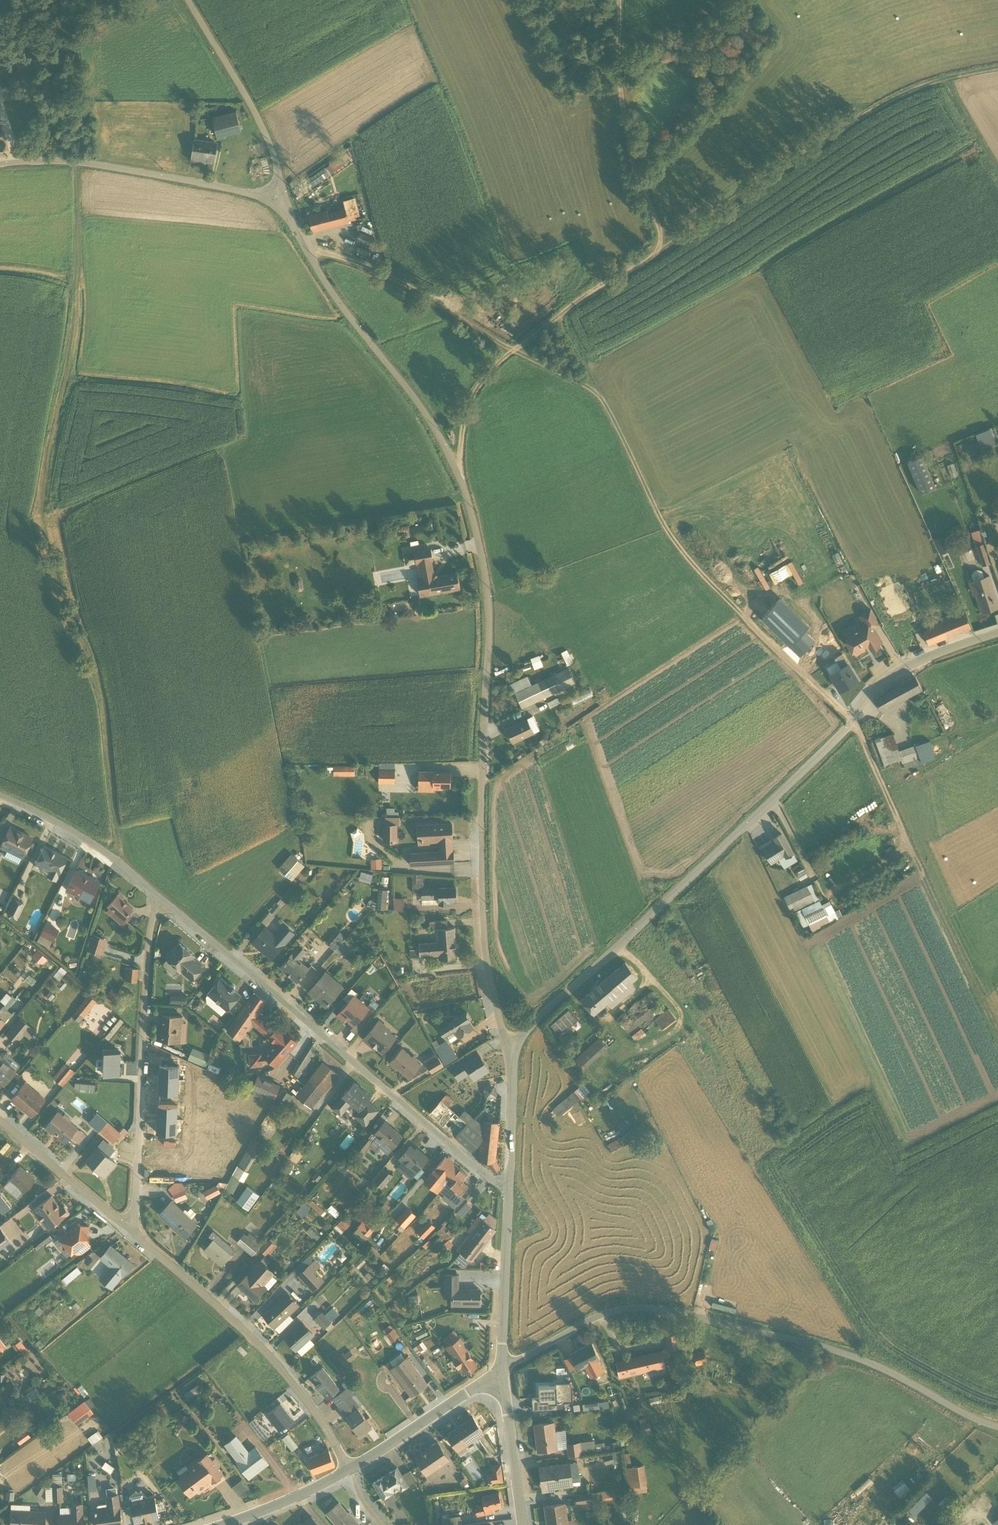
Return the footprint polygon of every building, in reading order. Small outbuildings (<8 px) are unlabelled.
[(8,0),(0,0),(0,10),(9,8),(8,0)] [(6,99),(16,96),(12,84),(2,88),(6,99)] [(196,112),(196,120),(208,119),(207,111),(196,112)] [(241,131),(236,112),(212,118),(217,138),(241,131)] [(213,163),(216,142),(195,139),(192,162),(201,163),(201,161),(213,163)] [(309,216),(313,232),(349,223),(348,219),(356,217),(352,199),(343,201),(345,209),(327,213),(327,212),(309,216)] [(359,233),(355,242),(370,248),(374,239),(359,233)] [(772,385),(764,389),(770,405),(779,402),(772,385)] [(976,438),(956,446),(958,451),(964,449),(967,457),(996,446),(990,429),(975,435),(976,438)] [(907,464),(920,495),(935,489),(922,458),(907,464)] [(976,520),(968,523),(971,531),(972,531),(973,534),(971,535),(972,536),(980,533),(976,520)] [(938,535),(931,538),(941,558),(951,553),(944,537),(940,540),(938,535)] [(984,544),(975,547),(981,566),(990,564),(984,544)] [(420,596),(460,589),(457,572),(438,576),(434,572),(432,562),(432,561),(433,561),(431,548),(414,551),(414,553),(403,555),(405,565),(416,563),(416,564),(417,564),(420,579),(417,579),(420,596)] [(997,608),(997,604),(989,576),(984,577),(982,573),(980,571),(977,570),(974,571),(972,573),(971,576),(972,581),(968,582),(972,597),(973,597),(975,596),(981,614),(997,608)] [(407,581),(407,572),(374,573),(374,582),(407,581)] [(296,577),(294,580),(295,589),(298,591),(301,591),(303,588),(302,579),(299,577),(296,577)] [(889,596),(880,599),(889,620),(913,611),(905,592),(890,598),(889,596)] [(782,633),(788,643),(822,623),(807,597),(780,613),(789,629),(788,629),(785,623),(776,629),(779,635),(782,633)] [(353,601),(350,605),(351,613),(364,611),(363,600),(353,601)] [(880,625),(870,609),(858,616),(864,625),(860,627),(859,625),(852,629),(851,627),(842,632),(846,640),(845,641),(851,651),(853,650),(856,654),(863,650),(864,649),(863,648),(868,645),(871,650),(878,645),(877,643),(881,641),(874,629),(880,625)] [(922,631),(928,646),(970,629),(963,613),(938,623),(937,621),(922,627),(923,631),(922,631)] [(857,681),(842,654),(834,659),(836,662),(830,666),(834,673),(830,675),(840,691),(857,681)] [(539,657),(530,660),(534,670),(542,667),(539,657)] [(567,668),(552,675),(559,691),(565,689),(567,692),(574,688),(573,685),(575,684),(567,668)] [(84,670),(72,675),(77,686),(89,681),(84,670)] [(514,693),(522,709),(559,691),(552,675),(514,693)] [(510,685),(514,693),(531,685),(527,676),(510,685)] [(874,699),(882,713),(922,691),(915,677),(900,685),(899,683),(886,690),(887,692),(874,699)] [(547,703),(550,708),(560,703),(557,698),(547,703)] [(539,731),(532,717),(505,729),(512,743),(539,731)] [(930,739),(928,733),(917,737),(919,743),(930,739)] [(912,767),(935,759),(932,751),(930,744),(922,746),(916,748),(915,746),(899,752),(892,735),(874,741),(884,766),(900,761),(901,765),(902,764),(904,770),(905,770),(912,767)] [(547,741),(545,737),(537,743),(539,747),(547,741)] [(394,763),(378,763),(378,783),(394,784),(394,763)] [(334,766),(327,766),(327,773),(334,773),(334,775),(354,775),(354,766),(334,765),(334,766)] [(418,772),(418,791),(433,791),(433,788),(442,789),(442,786),(450,787),(450,772),(418,772)] [(393,808),(386,808),(386,816),(398,816),(398,812),(394,812),(393,808)] [(400,824),(400,817),(384,817),(384,824),(383,824),(383,842),(397,842),(397,825),(400,824)] [(453,863),(451,823),(416,825),(418,844),(439,843),(439,851),(409,853),(410,866),(453,863)] [(20,858),(31,838),(9,827),(0,845),(0,848),(20,858)] [(776,843),(763,851),(771,864),(779,860),(784,869),(797,862),(781,834),(774,838),(776,843)] [(66,857),(43,846),(33,865),(48,872),(45,876),(55,881),(58,876),(57,875),(66,857)] [(382,868),(381,859),(370,859),(371,869),(382,868)] [(796,875),(799,881),(807,877),(803,870),(797,873),(798,874),(796,875)] [(84,875),(75,871),(65,891),(89,903),(99,883),(90,878),(90,879),(84,876),(84,875)] [(448,902),(456,901),(455,887),(423,889),(423,877),(422,877),(422,875),(411,875),(412,893),(421,893),(422,905),(448,904),(448,902)] [(380,880),(379,888),(391,889),(392,881),(380,880)] [(793,892),(783,897),(791,913),(808,904),(808,905),(812,903),(812,902),(814,901),(814,902),(820,900),(812,884),(807,887),(806,886),(798,890),(797,888),(792,891),(793,892)] [(387,890),(378,889),(376,909),(385,910),(387,890)] [(123,898),(118,893),(107,906),(109,907),(107,911),(122,925),(131,916),(128,914),(132,909),(122,899),(123,898)] [(403,898),(393,898),(393,910),(404,911),(403,898)] [(13,899),(6,914),(16,919),(23,904),(13,899)] [(269,911),(274,915),(285,903),(280,899),(269,911)] [(812,932),(838,919),(829,901),(821,904),(819,901),(795,912),(802,928),(803,928),(808,925),(812,932)] [(409,950),(409,957),(419,957),(438,956),(439,960),(456,958),(454,927),(447,928),(447,920),(429,922),(429,929),(436,929),(437,942),(418,943),(419,949),(409,950)] [(36,941),(48,947),(58,929),(45,923),(36,941)] [(265,927),(252,942),(271,959),(294,933),(284,924),(275,935),(265,927)] [(338,933),(328,945),(334,950),(345,938),(338,933)] [(109,939),(95,935),(90,951),(104,955),(109,939)] [(345,938),(334,950),(340,956),(345,950),(350,955),(356,948),(345,938)] [(180,971),(191,981),(203,967),(193,958),(194,956),(179,943),(166,958),(167,959),(164,963),(164,965),(175,974),(177,974),(180,971)] [(306,951),(299,945),(280,967),(286,972),(285,972),(290,977),(291,976),(297,981),(308,968),(299,959),(306,951)] [(30,957),(41,966),(46,960),(36,951),(30,957)] [(68,962),(69,967),(76,966),(76,961),(77,961),(76,958),(74,957),(72,956),(69,957),(67,959),(66,960),(66,962),(68,962)] [(625,964),(581,1001),(593,1015),(607,1004),(611,1008),(641,983),(625,964)] [(60,967),(52,976),(58,981),(66,971),(60,967)] [(126,968),(125,981),(137,982),(138,969),(126,968)] [(343,986),(326,971),(309,991),(326,1006),(343,986)] [(206,1003),(221,1015),(226,1010),(227,1011),(240,995),(234,990),(235,987),(233,985),(231,985),(229,986),(220,978),(207,994),(208,995),(206,997),(206,1003)] [(49,991),(45,996),(50,1000),(54,996),(49,991)] [(99,998),(91,991),(71,1016),(79,1022),(99,998)] [(350,991),(333,1010),(336,1013),(353,994),(350,991)] [(656,996),(651,991),(616,1019),(630,1036),(654,1017),(649,1010),(655,1005),(651,1000),(656,996)] [(118,999),(109,992),(103,999),(112,1006),(118,999)] [(14,1000),(6,993),(0,1000),(0,1001),(4,1004),(2,1007),(1,1006),(0,1008),(0,1028),(4,1023),(7,1025),(11,1021),(8,1018),(11,1014),(6,1010),(14,1000)] [(248,1055),(250,1067),(262,1066),(262,1062),(269,1062),(275,1067),(297,1042),(278,1026),(274,1031),(257,1016),(267,1002),(254,993),(227,1032),(239,1041),(251,1024),(273,1044),(263,1056),(264,1057),(261,1057),(261,1053),(248,1055)] [(370,1000),(363,994),(359,998),(354,994),(336,1015),(343,1021),(345,1019),(348,1021),(347,1022),(353,1027),(350,1030),(356,1036),(365,1026),(359,1021),(369,1009),(372,1011),(379,1004),(371,998),(370,1000)] [(187,996),(170,996),(169,1004),(186,1004),(187,996)] [(196,1010),(201,1010),(203,1007),(203,1002),(200,1000),(196,1000),(193,1003),(193,1007),(196,1010)] [(560,1036),(579,1020),(569,1009),(551,1024),(560,1036)] [(676,1020),(668,1009),(654,1020),(662,1030),(676,1020)] [(469,1019),(470,1018),(466,1013),(465,1013),(438,1030),(445,1041),(439,1045),(436,1040),(431,1043),(445,1065),(457,1057),(449,1044),(465,1033),(472,1029),(467,1022),(470,1020),(469,1019)] [(9,1028),(4,1034),(15,1043),(23,1035),(28,1038),(35,1031),(15,1015),(7,1025),(8,1026),(8,1027),(9,1028)] [(107,1033),(117,1019),(111,1015),(101,1028),(107,1033)] [(162,1015),(160,1041),(181,1042),(183,1016),(162,1015)] [(120,1018),(105,1036),(109,1039),(124,1021),(120,1018)] [(379,1020),(363,1039),(375,1049),(377,1048),(382,1053),(396,1037),(390,1032),(392,1030),(379,1020)] [(572,1063),(581,1073),(615,1041),(605,1030),(599,1036),(600,1037),(572,1063)] [(192,1047),(187,1059),(203,1066),(208,1054),(192,1047)] [(402,1048),(389,1063),(396,1069),(397,1068),(409,1078),(421,1064),(402,1048)] [(475,1050),(449,1067),(458,1081),(469,1074),(473,1080),(489,1071),(475,1050)] [(103,1074),(121,1075),(121,1066),(120,1066),(120,1053),(104,1052),(103,1074)] [(443,1066),(435,1053),(423,1060),(432,1073),(443,1066)] [(2,1085),(20,1065),(6,1054),(3,1058),(0,1055),(0,1083),(2,1085)] [(218,1057),(213,1055),(206,1070),(219,1075),(223,1066),(216,1063),(218,1057)] [(159,1065),(159,1079),(179,1079),(179,1066),(177,1066),(177,1059),(161,1059),(161,1065),(159,1065)] [(63,1086),(75,1072),(64,1063),(52,1078),(63,1086)] [(311,1108),(338,1075),(322,1063),(296,1097),(311,1108)] [(280,1086),(257,1075),(251,1089),(274,1099),(280,1086)] [(159,1084),(159,1093),(178,1094),(179,1079),(159,1079),(158,1084),(159,1084)] [(75,1081),(74,1088),(94,1090),(95,1083),(75,1081)] [(24,1082),(10,1099),(30,1116),(44,1099),(24,1082)] [(353,1115),(365,1126),(378,1110),(367,1101),(370,1096),(354,1082),(331,1108),(340,1116),(351,1104),(358,1109),(353,1115)] [(486,1098),(486,1100),(495,1098),(493,1085),(483,1087),(484,1089),(483,1089),(483,1096),(485,1096),(485,1098),(486,1098)] [(203,1087),(201,1096),(210,1098),(212,1089),(203,1087)] [(573,1091),(552,1110),(558,1116),(579,1098),(580,1100),(585,1096),(578,1088),(574,1091),(573,1091)] [(282,1089),(276,1099),(286,1105),(293,1096),(282,1089)] [(471,1151),(480,1141),(482,1126),(465,1110),(459,1116),(448,1106),(453,1100),(446,1095),(445,1095),(428,1113),(471,1151)] [(200,1107),(215,1115),(220,1106),(206,1098),(200,1107)] [(157,1113),(157,1119),(177,1119),(178,1106),(158,1105),(158,1113),(157,1113)] [(58,1111),(44,1128),(51,1134),(52,1132),(54,1134),(55,1132),(58,1135),(57,1136),(64,1142),(70,1136),(79,1143),(86,1135),(70,1121),(72,1119),(65,1113),(63,1115),(58,1111)] [(157,1119),(156,1133),(176,1134),(177,1119),(157,1119)] [(369,1130),(354,1148),(362,1155),(370,1146),(377,1152),(380,1148),(387,1154),(402,1136),(384,1121),(373,1134),(369,1130)] [(483,1121),(482,1126),(480,1141),(478,1161),(487,1162),(494,1172),(500,1168),(495,1161),(499,1123),(483,1121)] [(107,1123),(99,1132),(112,1143),(117,1138),(120,1140),(123,1136),(127,1132),(123,1129),(120,1133),(107,1123)] [(610,1153),(641,1135),(637,1127),(606,1145),(606,1146),(610,1153)] [(199,1158),(210,1133),(199,1129),(196,1135),(191,1133),(183,1151),(199,1158)] [(263,1144),(253,1138),(232,1174),(243,1181),(244,1181),(248,1172),(247,1171),(263,1144)] [(115,1150),(103,1139),(86,1160),(104,1175),(115,1162),(109,1157),(115,1150)] [(417,1179),(424,1171),(420,1168),(428,1158),(416,1148),(415,1150),(409,1145),(407,1148),(403,1143),(396,1152),(400,1155),(398,1159),(401,1162),(396,1168),(409,1178),(413,1177),(413,1176),(417,1179)] [(348,1156),(338,1169),(343,1173),(354,1160),(348,1156)] [(437,1194),(459,1168),(445,1156),(423,1182),(437,1194)] [(16,1198),(33,1179),(19,1167),(2,1187),(16,1198)] [(373,1182),(382,1189),(393,1176),(384,1168),(373,1182)] [(440,1191),(458,1206),(465,1198),(460,1194),(467,1186),(466,1185),(465,1186),(461,1182),(467,1175),(459,1168),(440,1191)] [(172,1193),(176,1202),(187,1198),(181,1182),(177,1182),(174,1183),(168,1189),(172,1193)] [(224,1187),(223,1183),(216,1185),(203,1191),(207,1200),(220,1193),(219,1192),(222,1190),(223,1189),(222,1189),(223,1189),(223,1188),(224,1188),(223,1187),(224,1187)] [(259,1195),(247,1186),(236,1201),(248,1210),(259,1195)] [(51,1195),(33,1209),(48,1229),(69,1213),(64,1206),(61,1208),(51,1195)] [(1,1214),(9,1208),(0,1196),(0,1213),(1,1214)] [(309,1205),(323,1217),(328,1212),(314,1199),(309,1205)] [(171,1201),(159,1214),(184,1237),(197,1223),(191,1218),(196,1213),(190,1208),(187,1211),(185,1209),(183,1211),(171,1201)] [(472,1205),(467,1201),(456,1212),(461,1217),(472,1205)] [(304,1203),(296,1212),(302,1217),(310,1208),(304,1203)] [(415,1216),(407,1208),(395,1220),(404,1228),(415,1216)] [(496,1219),(489,1213),(483,1220),(478,1217),(466,1231),(466,1232),(468,1233),(456,1249),(460,1253),(453,1261),(464,1269),(470,1261),(471,1262),(496,1230),(494,1228),(495,1227),(496,1219)] [(352,1226),(346,1220),(337,1228),(345,1235),(352,1226)] [(428,1221),(417,1233),(423,1239),(435,1227),(428,1221)] [(370,1229),(365,1224),(359,1230),(370,1239),(381,1225),(375,1222),(370,1229)] [(54,1241),(66,1257),(74,1251),(77,1254),(79,1254),(83,1252),(90,1245),(86,1239),(86,1235),(87,1235),(88,1227),(80,1226),(78,1223),(54,1241)] [(449,1229),(443,1224),(435,1232),(439,1237),(444,1243),(442,1245),(446,1249),(447,1249),(453,1244),(449,1239),(455,1234),(450,1228),(449,1229)] [(0,1226),(0,1249),(11,1243),(0,1226)] [(235,1250),(213,1231),(208,1236),(213,1240),(204,1250),(221,1265),(235,1250)] [(244,1233),(236,1242),(253,1256),(263,1244),(249,1233),(247,1236),(244,1233)] [(274,1244),(276,1242),(271,1238),(269,1240),(259,1250),(265,1255),(268,1251),(270,1253),(276,1247),(274,1244)] [(404,1247),(408,1252),(416,1245),(411,1240),(404,1247)] [(720,1243),(713,1241),(711,1250),(717,1252),(720,1243)] [(133,1264),(110,1245),(100,1258),(109,1267),(99,1279),(111,1289),(133,1264)] [(342,1249),(328,1260),(333,1267),(347,1255),(342,1249)] [(270,1261),(264,1256),(260,1259),(259,1258),(258,1260),(254,1256),(248,1264),(252,1268),(237,1285),(243,1290),(244,1290),(254,1299),(266,1287),(268,1289),(277,1279),(272,1275),(275,1273),(266,1265),(270,1261)] [(303,1260),(292,1271),(312,1291),(324,1280),(315,1270),(320,1266),(315,1260),(308,1265),(303,1260)] [(60,1281),(64,1286),(81,1272),(77,1267),(60,1281)] [(451,1305),(479,1306),(479,1290),(459,1290),(459,1274),(445,1274),(444,1297),(451,1297),(451,1305)] [(299,1305),(287,1292),(263,1315),(279,1332),(293,1319),(289,1314),(299,1305)] [(321,1294),(315,1299),(320,1304),(326,1299),(321,1294)] [(408,1297),(410,1306),(419,1304),(417,1295),(408,1297)] [(80,1307),(73,1298),(68,1302),(76,1311),(80,1307)] [(39,1306),(34,1311),(38,1316),(43,1311),(39,1306)] [(314,1319),(324,1329),(327,1331),(333,1326),(330,1323),(339,1315),(332,1307),(324,1314),(322,1312),(314,1319)] [(303,1323),(285,1339),(296,1351),(297,1350),(301,1355),(314,1344),(310,1339),(314,1335),(303,1323)] [(424,1330),(414,1335),(416,1340),(427,1335),(424,1330)] [(461,1366),(465,1373),(476,1366),(459,1339),(454,1331),(442,1339),(447,1346),(445,1347),(458,1368),(461,1366)] [(677,1333),(664,1336),(667,1348),(662,1349),(664,1358),(670,1357),(669,1351),(680,1348),(677,1333)] [(436,1337),(427,1339),(430,1350),(439,1348),(436,1337)] [(19,1341),(14,1344),(18,1350),(23,1346),(19,1341)] [(422,1342),(413,1348),(421,1360),(430,1354),(422,1342)] [(591,1343),(569,1354),(578,1371),(600,1360),(591,1343)] [(248,1352),(240,1345),(237,1349),(244,1356),(248,1352)] [(349,1351),(338,1359),(344,1366),(355,1358),(349,1351)] [(615,1362),(619,1378),(665,1367),(662,1351),(615,1362)] [(706,1360),(704,1351),(693,1354),(696,1367),(703,1365),(702,1361),(706,1360)] [(427,1384),(407,1357),(390,1369),(411,1397),(427,1384)] [(322,1368),(310,1377),(327,1399),(339,1390),(322,1368)] [(333,1399),(339,1406),(354,1395),(345,1382),(342,1384),(346,1389),(333,1399)] [(556,1385),(538,1386),(539,1398),(532,1398),(532,1410),(563,1408),(562,1403),(572,1403),(571,1387),(569,1383),(556,1384),(556,1385)] [(193,1390),(186,1393),(188,1399),(195,1395),(193,1390)] [(371,1417),(354,1395),(339,1406),(360,1435),(371,1427),(357,1408),(360,1406),(369,1418),(371,1417)] [(609,1399),(583,1404),(584,1410),(610,1406),(609,1399)] [(266,1415),(279,1431),(293,1420),(280,1403),(266,1415)] [(79,1426),(94,1414),(87,1406),(72,1418),(79,1426)] [(185,1428),(189,1415),(181,1413),(178,1426),(185,1428)] [(483,1433),(472,1418),(447,1435),(460,1455),(467,1450),(465,1446),(483,1433)] [(268,1436),(254,1419),(249,1423),(263,1440),(268,1436)] [(644,1419),(639,1420),(640,1426),(636,1427),(638,1432),(641,1432),(642,1433),(650,1431),(648,1423),(645,1423),(644,1419)] [(595,1444),(594,1440),(567,1444),(565,1430),(563,1431),(555,1432),(554,1422),(534,1425),(537,1452),(566,1449),(568,1457),(582,1455),(582,1454),(605,1450),(604,1442),(595,1444)] [(92,1445),(102,1437),(98,1432),(88,1438),(87,1439),(92,1445)] [(298,1446),(288,1434),(282,1439),(291,1451),(298,1446)] [(627,1451),(636,1448),(635,1443),(633,1443),(630,1434),(618,1438),(620,1447),(625,1446),(627,1451)] [(236,1436),(224,1445),(249,1478),(267,1463),(255,1446),(248,1451),(236,1436)] [(416,1459),(427,1475),(449,1461),(437,1442),(426,1449),(427,1451),(416,1459)] [(96,1456),(95,1448),(90,1449),(86,1450),(87,1458),(96,1456)] [(335,1466),(329,1451),(308,1459),(313,1474),(335,1466)] [(603,1456),(605,1465),(614,1463),(614,1464),(622,1461),(620,1451),(611,1452),(611,1454),(603,1456)] [(177,1472),(181,1477),(178,1479),(190,1496),(202,1487),(204,1489),(208,1486),(210,1489),(225,1478),(207,1454),(187,1468),(185,1465),(177,1472)] [(114,1468),(105,1461),(101,1467),(110,1474),(114,1468)] [(542,1492),(555,1490),(555,1489),(573,1486),(580,1485),(577,1462),(539,1467),(542,1492)] [(646,1486),(643,1466),(642,1466),(626,1468),(629,1488),(646,1486)] [(373,1483),(382,1498),(398,1488),(400,1492),(409,1486),(408,1486),(416,1481),(410,1471),(401,1475),(397,1468),(373,1483)] [(61,1474),(52,1474),(52,1501),(63,1501),(62,1487),(61,1474)] [(95,1474),(87,1475),(89,1491),(96,1491),(95,1474)] [(465,1478),(458,1482),(462,1487),(463,1486),(465,1489),(469,1486),(467,1483),(468,1482),(465,1478)] [(233,1485),(239,1494),(248,1489),(242,1480),(233,1485)] [(911,1492),(903,1482),(893,1491),(901,1500),(911,1492)] [(45,1501),(52,1501),(52,1487),(45,1487),(45,1488),(39,1484),(34,1493),(40,1497),(45,1489),(45,1501)] [(116,1488),(106,1489),(106,1496),(105,1496),(106,1505),(98,1506),(97,1507),(95,1508),(97,1524),(122,1524),(120,1507),(119,1494),(118,1494),(117,1494),(116,1488)] [(136,1491),(129,1497),(135,1522),(151,1519),(151,1520),(159,1519),(154,1496),(146,1498),(141,1491),(137,1492),(136,1491)] [(614,1492),(602,1493),(602,1500),(625,1497),(624,1492),(614,1493),(614,1492)] [(931,1497),(926,1492),(908,1510),(914,1516),(931,1497)] [(475,1506),(477,1515),(494,1511),(493,1508),(501,1506),(498,1493),(481,1497),(483,1505),(475,1506)] [(575,1496),(577,1510),(593,1508),(592,1503),(600,1502),(598,1493),(575,1496)] [(434,1497),(430,1497),(430,1501),(431,1501),(434,1517),(440,1517),(438,1501),(435,1501),(434,1497)] [(952,1504),(945,1497),(938,1504),(945,1511),(952,1504)] [(349,1512),(347,1513),(338,1503),(326,1513),(335,1523),(332,1524),(360,1524),(349,1512)] [(10,1504),(9,1524),(45,1524),(46,1511),(29,1510),(29,1505),(10,1504)] [(57,1524),(83,1524),(82,1504),(71,1504),(71,1507),(60,1508),(60,1514),(57,1514),(57,1524)] [(545,1507),(547,1524),(576,1524),(576,1519),(568,1520),(565,1504),(545,1507)] [(441,1519),(442,1524),(460,1524),(461,1524),(462,1524),(460,1516),(441,1519)] [(311,1517),(301,1524),(318,1524),(311,1517)]
